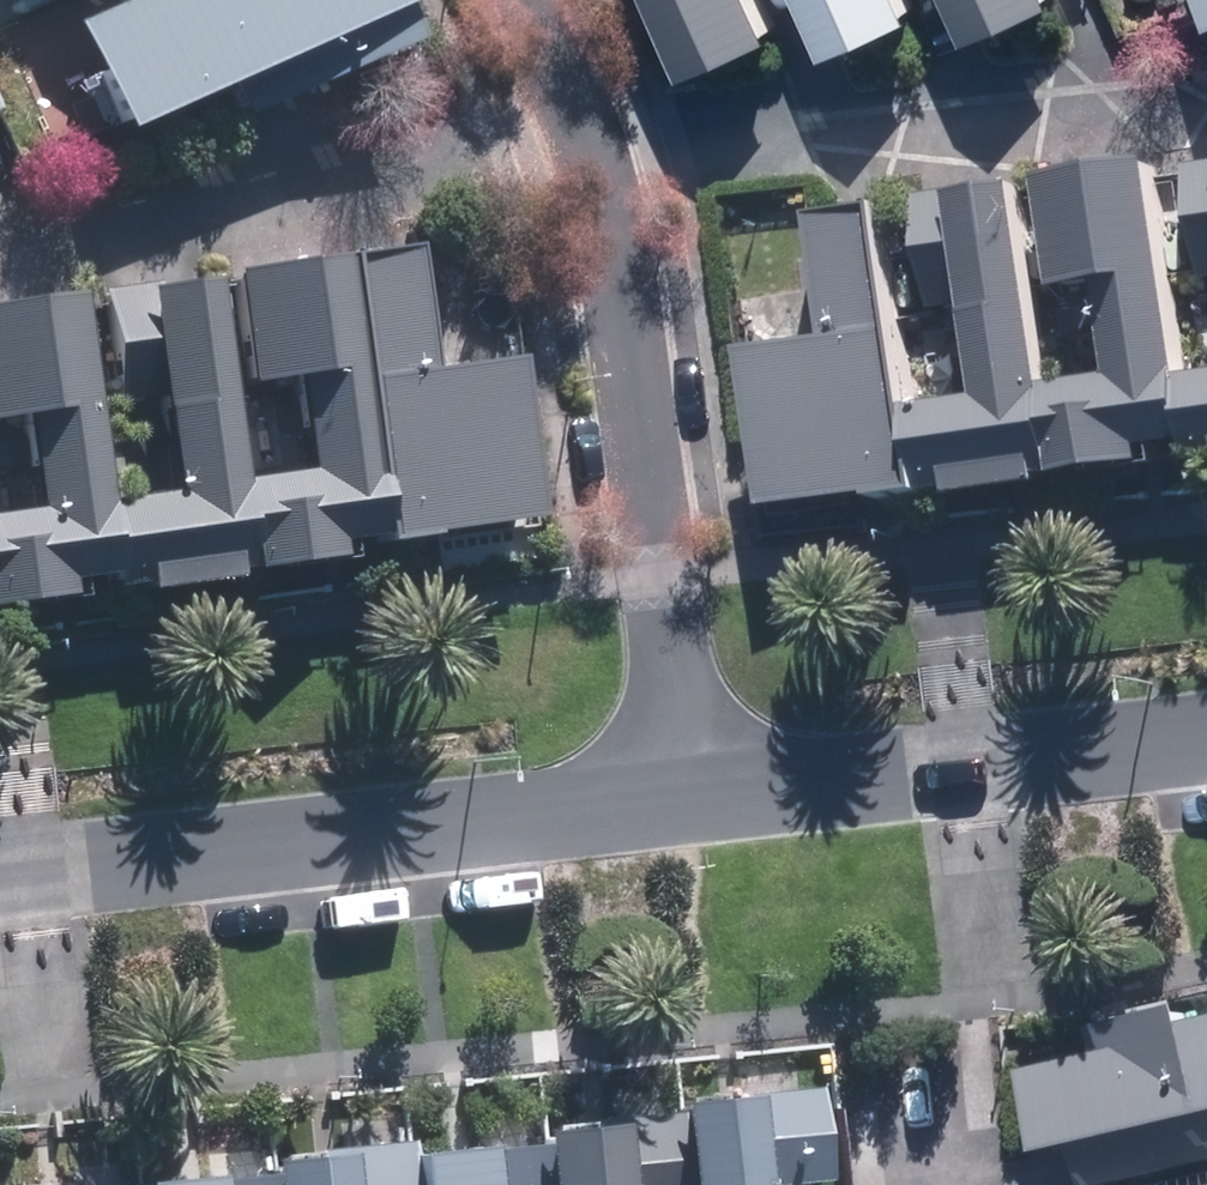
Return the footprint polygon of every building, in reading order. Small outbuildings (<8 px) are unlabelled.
[(53,41),(101,152),(390,28),(378,0),(150,0),(53,41)] [(758,0),(650,0),(687,80),(776,39),(758,0)] [(828,64),(920,25),(909,0),(800,0),(828,64)] [(971,48),(1058,8),(1054,0),(948,0),(971,48)] [(1206,7),(1206,0),(1168,0),(1175,16),(1205,3),(1206,7)] [(915,469),(944,465),(949,502),(1064,486),(1144,475),(1141,454),(1192,446),(1192,449),(1206,447),(1206,383),(1194,385),(1180,386),(1150,172),(1034,188),(1050,304),(1095,297),(1107,384),(1051,392),(1023,197),(947,207),(975,408),(908,418),(915,469)] [(920,509),(879,213),(810,223),(828,354),(746,366),(769,530),(920,509)] [(328,270),(364,549),(365,557),(517,538),(495,371),(408,382),(392,261),(328,270)] [(62,612),(59,593),(99,587),(123,584),(126,606),(237,592),(332,579),(329,554),(364,549),(328,270),(213,285),(228,399),(276,393),(288,486),(224,494),(197,291),(127,300),(154,508),(90,517),(63,311),(0,319),(0,436),(8,435),(20,524),(0,527),(0,621),(62,612)] [(1076,1162),(1082,1184),(1137,1184),(1206,1167),(1206,1028),(1188,1033),(1184,1018),(1092,1042),(1098,1067),(1021,1086),(1043,1171),(1076,1162)] [(814,1102),(655,1119),(663,1184),(823,1184),(814,1102)] [(655,1136),(529,1145),(532,1184),(659,1184),(655,1136)] [(397,1169),(395,1153),(255,1163),(257,1184),(398,1184),(397,1169)] [(524,1160),(397,1169),(398,1184),(526,1184),(524,1160)]
